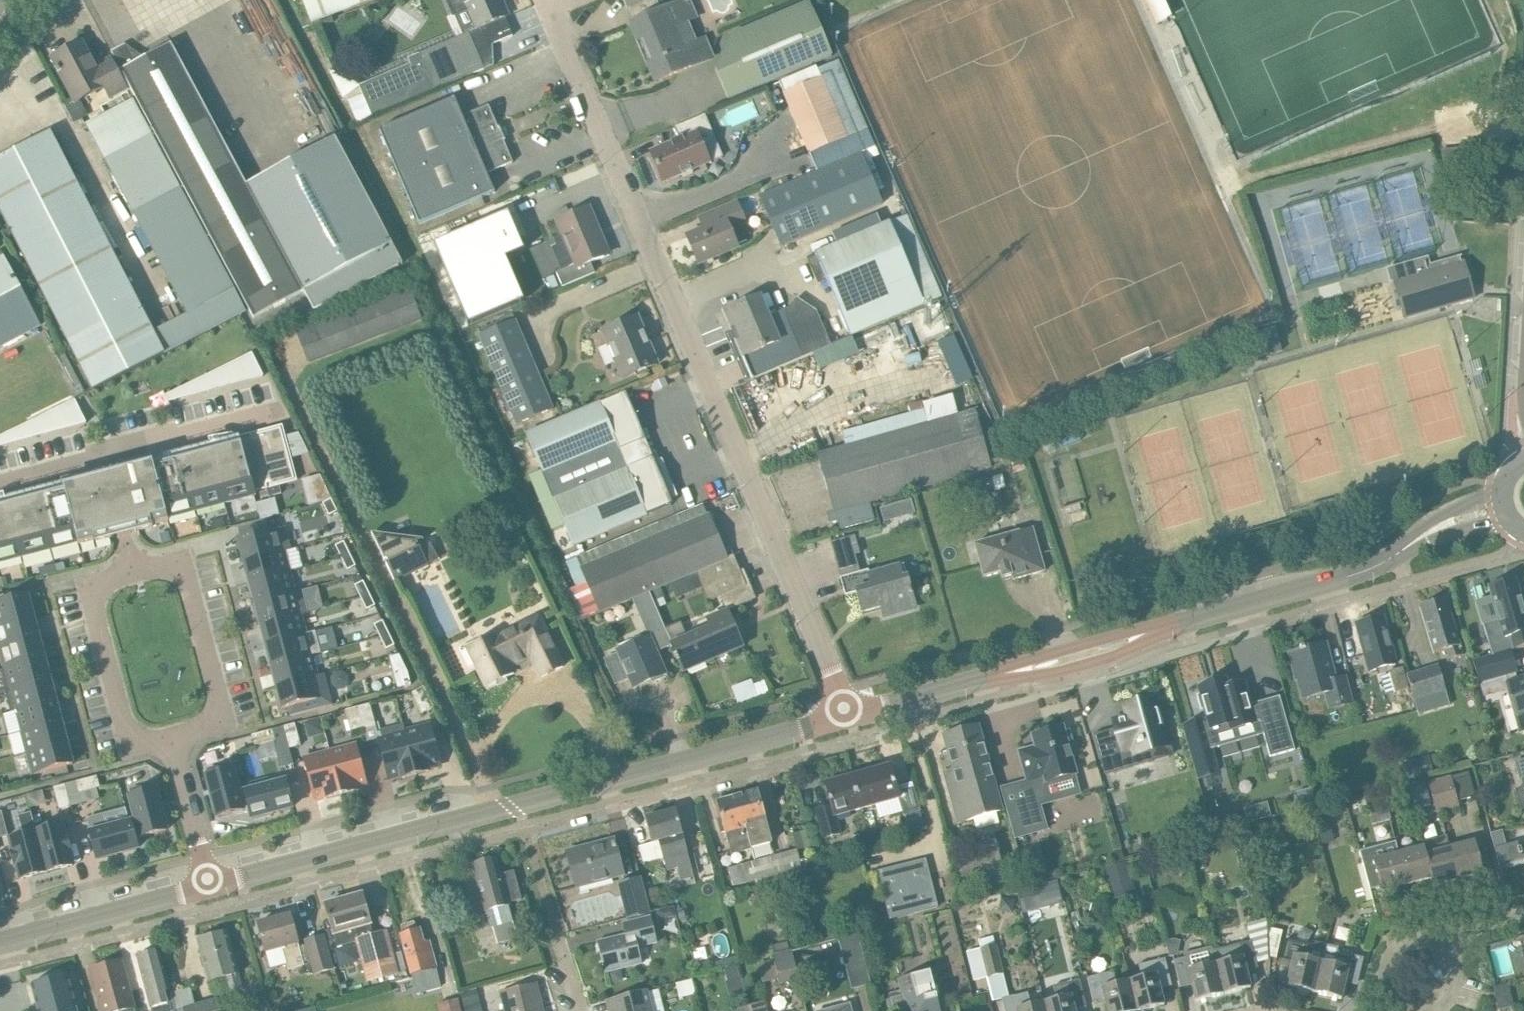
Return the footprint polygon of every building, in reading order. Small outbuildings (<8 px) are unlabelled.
[(312,24),(373,0),(303,0),(312,24)] [(484,69),(494,65),(493,44),(512,36),(504,17),(508,15),(502,0),(448,0),(454,15),(468,8),(477,28),(469,32),(408,58),(410,63),(359,85),(372,117),(484,69)] [(626,9),(648,0),(622,0),(626,9)] [(696,42),(688,21),(696,18),(688,0),(684,0),(630,22),(656,82),(712,58),(704,38),(696,42)] [(1155,24),(1172,17),(1164,0),(1145,0),(1155,24)] [(728,99),(735,96),(832,56),(809,2),(788,11),(788,12),(789,12),(791,17),(790,17),(732,42),(740,60),(739,60),(716,70),(716,71),(728,99)] [(51,58),(73,98),(63,103),(75,124),(88,117),(80,101),(104,88),(110,100),(129,90),(111,57),(96,65),(83,41),(51,58)] [(171,44),(135,63),(125,43),(111,50),(122,70),(121,70),(254,318),(303,291),(314,311),(403,263),(335,137),(247,184),(171,44)] [(817,171),(861,152),(874,147),(839,65),(782,89),(817,171)] [(455,97),(380,129),(420,223),(495,191),(487,173),(513,162),(489,105),(463,116),(455,97)] [(154,332),(51,131),(0,157),(0,209),(93,390),(165,353),(245,312),(134,100),(86,125),(187,315),(154,332)] [(663,182),(710,162),(721,157),(704,116),(675,129),(679,139),(650,151),(663,182)] [(861,152),(817,171),(759,196),(780,247),(883,204),(861,152)] [(771,167),(774,176),(813,163),(810,154),(771,167)] [(1464,187),(1464,199),(1480,199),(1480,187),(1464,187)] [(698,216),(703,229),(686,236),(698,264),(738,247),(732,232),(748,226),(737,200),(698,216)] [(556,220),(562,235),(553,239),(556,245),(551,247),(561,271),(556,273),(562,286),(594,273),(590,262),(605,256),(593,229),(598,227),(589,206),(556,220)] [(837,239),(881,221),(877,212),(833,230),(837,239)] [(509,214),(435,245),(469,326),(525,302),(506,259),(525,251),(509,214)] [(940,298),(905,215),(816,253),(807,257),(818,283),(827,280),(851,336),(940,298)] [(0,252),(0,347),(40,325),(1,252),(0,252)] [(1463,261),(1394,281),(1401,307),(1434,298),(1437,308),(1473,297),(1463,261)] [(308,363),(422,319),(410,286),(296,330),(308,363)] [(789,308),(770,317),(761,295),(723,311),(751,379),(830,346),(817,312),(796,298),(789,308)] [(638,316),(603,331),(623,378),(658,363),(638,316)] [(478,335),(500,388),(493,391),(503,415),(511,412),(516,425),(554,409),(516,319),(478,335)] [(85,391),(64,353),(56,357),(77,395),(85,391)] [(246,366),(256,361),(253,354),(243,359),(246,366)] [(249,372),(246,366),(243,359),(237,361),(243,375),(249,372)] [(237,378),(243,375),(237,361),(231,364),(237,378)] [(250,374),(260,369),(256,361),(246,366),(249,372),(250,374)] [(231,381),(237,378),(231,364),(225,367),(231,381)] [(225,384),(231,381),(225,367),(218,370),(225,384)] [(260,369),(250,374),(252,379),(264,377),(260,369)] [(219,387),(225,384),(218,370),(212,373),(219,387)] [(212,390),(219,387),(212,373),(206,376),(212,390)] [(205,392),(212,390),(206,376),(199,379),(205,392)] [(197,394),(205,392),(199,379),(192,383),(197,394)] [(169,401),(197,394),(192,383),(166,395),(169,401)] [(673,504),(626,392),(600,403),(600,402),(527,433),(544,473),(549,487),(541,490),(545,501),(554,497),(555,500),(545,504),(550,515),(559,511),(574,547),(647,516),(647,515),(673,504)] [(958,414),(952,395),(924,403),(922,398),(838,422),(845,446),(818,453),(834,510),(826,512),(829,523),(837,520),(840,529),(875,519),(870,501),(991,467),(975,409),(958,414)] [(69,412),(79,407),(75,400),(66,405),(69,412)] [(73,419),(69,412),(66,405),(60,408),(67,421),(73,419)] [(73,419),(82,414),(79,407),(69,412),(73,419),(73,418),(73,419)] [(61,424),(67,421),(60,408),(54,410),(61,424)] [(55,427),(61,424),(54,410),(48,414),(55,427)] [(49,430),(55,427),(48,414),(42,416),(49,430)] [(82,414),(73,419),(75,426),(86,423),(82,414)] [(42,433),(49,430),(42,416),(36,419),(42,433)] [(36,436),(42,433),(36,419),(29,423),(36,436)] [(35,437),(36,436),(29,423),(23,426),(29,438),(35,437)] [(22,440),(29,438),(23,426),(16,429),(22,440)] [(281,428),(252,436),(251,433),(237,437),(239,444),(135,471),(133,464),(108,471),(82,477),(84,485),(0,507),(0,563),(95,540),(96,542),(125,534),(153,527),(153,525),(255,495),(254,492),(268,488),(270,496),(282,493),(279,482),(294,478),(281,428)] [(13,443),(22,440),(16,429),(8,433),(13,443)] [(4,445),(13,443),(8,433),(0,437),(4,445)] [(309,506),(331,499),(320,475),(302,480),(309,506)] [(279,514),(275,498),(256,503),(260,519),(279,514)] [(323,503),(329,515),(337,511),(331,499),(323,503)] [(881,505),(884,519),(915,513),(912,499),(881,505)] [(725,610),(727,610),(721,595),(747,584),(734,554),(727,557),(713,525),(585,578),(586,582),(567,590),(580,620),(599,612),(633,598),(649,591),(650,592),(696,573),(708,602),(720,597),(725,610)] [(244,561),(289,549),(284,527),(238,539),(244,561)] [(1033,528),(975,544),(984,576),(1001,571),(1002,577),(1013,574),(1014,578),(1044,570),(1033,528)] [(429,567),(419,548),(417,549),(415,544),(424,540),(371,533),(395,583),(429,567)] [(854,535),(831,541),(836,560),(859,553),(854,535)] [(341,558),(350,554),(344,541),(335,546),(341,558)] [(289,549),(244,561),(244,562),(245,562),(250,582),(289,572),(284,551),(289,550),(289,549)] [(350,554),(341,558),(347,570),(356,566),(350,554)] [(899,565),(869,573),(868,570),(840,578),(845,595),(857,591),(862,611),(881,606),(883,616),(916,607),(907,576),(902,577),(899,565)] [(256,603),(300,591),(300,590),(294,592),(289,572),(250,582),(256,603)] [(1500,620),(1483,625),(1492,655),(1472,661),(1473,662),(1512,650),(1523,646),(1523,607),(1515,577),(1489,585),(1500,620)] [(361,597),(369,593),(363,581),(355,585),(361,597)] [(300,591),(256,603),(261,624),(306,612),(300,591)] [(672,644),(665,628),(665,629),(650,592),(649,591),(633,598),(651,638),(607,657),(618,683),(630,677),(633,685),(651,678),(653,681),(666,675),(655,651),(672,644)] [(369,593),(361,597),(367,609),(375,605),(369,593)] [(28,595),(22,596),(22,597),(7,601),(5,595),(0,596),(0,626),(34,617),(28,595)] [(1449,660),(1463,655),(1446,600),(1420,608),(1434,654),(1446,650),(1449,660)] [(742,646),(727,610),(725,610),(706,618),(709,627),(686,636),(680,622),(665,628),(672,644),(684,671),(742,646)] [(306,612),(261,624),(267,644),(306,634),(300,614),(306,612)] [(39,638),(34,618),(34,617),(0,626),(0,648),(39,638)] [(1383,617),(1357,624),(1370,671),(1396,664),(1383,617)] [(540,618),(479,648),(476,640),(460,648),(469,667),(475,664),(486,686),(514,672),(509,662),(529,652),(540,676),(563,665),(540,618)] [(380,637),(389,633),(383,620),(374,625),(380,637)] [(272,665),(311,655),(321,653),(315,632),(306,634),(267,644),(272,665)] [(389,633),(380,637),(386,649),(395,645),(389,633)] [(0,648),(5,669),(45,659),(39,638),(0,648)] [(1300,699),(1322,693),(1326,709),(1351,703),(1345,678),(1333,681),(1323,644),(1286,654),(1293,681),(1295,681),(1300,699)] [(1512,650),(1473,662),(1479,683),(1519,671),(1512,650)] [(277,686),(317,676),(317,675),(311,655),(272,665),(277,685),(277,686)] [(45,659),(5,669),(11,690),(50,680),(45,659)] [(1401,663),(1388,667),(1395,692),(1408,689),(1401,663)] [(1438,664),(1406,674),(1414,701),(1446,691),(1438,664)] [(398,674),(402,687),(411,685),(408,671),(398,674)] [(290,716),(333,705),(325,673),(317,675),(317,676),(277,686),(283,709),(288,707),(290,716)] [(1523,731),(1523,679),(1507,683),(1520,732),(1523,731)] [(50,680),(11,690),(5,692),(11,712),(56,700),(50,680)] [(1294,750),(1279,696),(1250,705),(1244,683),(1228,688),(1226,682),(1220,684),(1220,682),(1199,688),(1201,694),(1196,695),(1201,710),(1205,709),(1209,721),(1204,722),(1203,720),(1184,726),(1198,777),(1218,771),(1207,735),(1260,720),(1270,756),(1294,750)] [(422,714),(433,708),(423,687),(412,693),(422,714)] [(56,700),(11,712),(17,711),(22,732),(61,721),(56,700)] [(1116,728),(1094,734),(1105,775),(1129,768),(1153,761),(1150,750),(1149,747),(1164,742),(1165,745),(1166,745),(1166,742),(1169,741),(1164,723),(1161,724),(1154,700),(1125,709),(1128,718),(1114,722),(1116,728)] [(358,707),(364,729),(376,726),(370,704),(358,707)] [(364,729),(358,707),(346,710),(352,732),(364,729)] [(324,734),(320,719),(305,723),(309,738),(324,734)] [(61,721),(22,732),(28,752),(67,742),(67,741),(66,741),(61,721)] [(284,726),(290,748),(301,745),(295,723),(284,726)] [(404,732),(415,775),(429,771),(428,768),(440,765),(430,725),(404,732)] [(272,729),(276,741),(278,751),(290,748),(284,726),(272,729)] [(378,733),(376,726),(364,729),(367,741),(379,738),(389,779),(401,776),(402,778),(415,775),(404,732),(403,726),(378,733)] [(1006,810),(1014,838),(1047,829),(1040,805),(1053,801),(1053,800),(1050,801),(1045,782),(1073,774),(1079,793),(1076,794),(1076,795),(1080,794),(1074,774),(1076,773),(1068,746),(1073,744),(1069,731),(1064,732),(1063,727),(1032,735),(1036,747),(1019,751),(1027,781),(1026,781),(1032,802),(1006,810)] [(958,821),(998,810),(975,728),(943,737),(952,772),(945,774),(958,821)] [(276,741),(272,729),(252,735),(255,746),(276,741)] [(67,742),(28,752),(33,774),(67,765),(67,766),(73,764),(67,742)] [(330,751),(341,794),(363,789),(362,786),(366,785),(355,745),(330,751)] [(341,794),(330,751),(305,758),(315,798),(319,797),(320,800),(341,794)] [(1433,773),(1428,755),(1402,763),(1407,780),(1433,773)] [(1523,779),(1523,761),(1515,764),(1519,780),(1523,779)] [(253,818),(246,791),(240,793),(233,770),(231,770),(230,764),(208,770),(209,776),(207,776),(218,817),(250,808),(252,818),(253,818)] [(895,788),(889,767),(849,778),(858,810),(899,799),(903,816),(918,812),(911,783),(895,788)] [(1475,796),(1468,772),(1451,777),(1450,775),(1427,782),(1436,812),(1459,806),(1457,801),(1475,796)] [(76,781),(79,793),(100,787),(97,776),(76,781)] [(858,810),(849,778),(823,785),(829,807),(813,811),(821,840),(838,835),(834,817),(858,810)] [(246,791),(253,818),(292,807),(285,781),(269,785),(268,779),(246,785),(247,791),(246,791)] [(79,793),(76,781),(65,784),(71,806),(82,803),(79,793)] [(71,806),(65,784),(54,787),(59,809),(71,806)] [(130,822),(137,848),(138,848),(135,839),(167,830),(156,790),(154,790),(152,785),(130,790),(132,796),(130,797),(136,822),(131,823),(131,822),(130,822)] [(774,855),(756,792),(736,797),(736,798),(734,799),(738,814),(743,812),(747,827),(745,828),(751,849),(752,849),(755,860),(754,861),(760,883),(816,867),(813,856),(799,860),(796,849),(774,855)] [(1384,794),(1365,800),(1371,824),(1391,818),(1384,794)] [(736,797),(717,802),(722,820),(718,821),(721,833),(726,832),(732,854),(751,849),(745,828),(747,827),(743,812),(738,814),(734,799),(736,798),(736,797)] [(675,869),(678,881),(691,878),(673,810),(643,818),(651,843),(657,842),(664,872),(675,869)] [(47,872),(35,826),(31,812),(19,815),(24,835),(11,839),(15,852),(12,853),(16,865),(18,864),(22,879),(47,872)] [(107,828),(104,813),(88,818),(91,832),(90,833),(97,859),(137,848),(130,822),(107,828)] [(35,826),(47,872),(72,866),(69,851),(71,850),(67,838),(65,839),(62,825),(58,826),(57,820),(35,826)] [(1257,839),(1270,836),(1267,822),(1254,825),(1257,839)] [(1456,881),(1444,835),(1420,842),(1422,847),(1421,848),(1430,879),(1432,887),(1456,881)] [(1444,835),(1456,881),(1481,874),(1473,842),(1450,848),(1446,835),(1444,835)] [(566,853),(575,888),(621,876),(613,844),(592,850),(591,847),(566,853)] [(1396,854),(1405,886),(1430,879),(1421,848),(1396,854)] [(998,850),(956,862),(965,893),(1007,881),(998,850)] [(1396,854),(1363,863),(1370,889),(1379,887),(1381,892),(1405,886),(1396,854)] [(502,875),(496,857),(474,863),(491,926),(492,925),(497,943),(519,937),(509,902),(521,898),(514,872),(502,875)] [(925,859),(877,871),(889,920),(938,907),(925,859)] [(760,883),(754,861),(728,868),(733,885),(756,879),(757,883),(760,883)] [(1111,899),(1124,896),(1135,893),(1127,863),(1104,869),(1111,899)] [(641,877),(617,884),(627,920),(651,913),(641,877)] [(1056,884),(1035,889),(1037,900),(1059,895),(1056,884)] [(334,934),(333,934),(337,947),(355,942),(366,982),(397,974),(386,932),(362,939),(359,928),(370,925),(362,896),(326,905),(334,934)] [(675,916),(673,907),(657,910),(659,919),(675,916)] [(305,945),(300,947),(291,914),(258,923),(266,951),(282,947),(288,968),(305,963),(304,962),(310,961),(314,975),(334,969),(325,935),(304,940),(305,945)] [(624,937),(597,943),(604,973),(641,965),(637,948),(656,944),(650,918),(621,925),(624,937)] [(402,924),(402,934),(401,935),(418,993),(442,986),(429,941),(425,943),(421,929),(419,930),(413,921),(402,924)] [(228,994),(241,990),(226,934),(197,942),(208,982),(224,978),(228,994)] [(858,935),(839,940),(845,966),(864,962),(869,985),(871,985),(858,935)] [(987,977),(1003,973),(994,936),(979,939),(981,948),(979,948),(986,977),(987,977)] [(1313,991),(1324,944),(1313,942),(1313,944),(1286,938),(1281,962),(1292,965),(1287,985),(1313,991)] [(791,950),(789,950),(787,942),(773,945),(775,954),(771,955),(778,984),(798,979),(791,950)] [(1210,947),(1222,995),(1248,989),(1243,968),(1255,965),(1250,942),(1224,948),(1227,961),(1216,964),(1212,946),(1210,947)] [(1335,963),(1322,960),(1325,945),(1324,944),(1313,991),(1342,998),(1347,977),(1359,979),(1364,958),(1338,952),(1335,963)] [(1222,995),(1210,947),(1184,953),(1185,957),(1172,961),(1178,984),(1189,981),(1194,1002),(1222,995)] [(986,977),(979,948),(966,952),(973,981),(986,977)] [(172,994),(160,952),(138,958),(153,1010),(176,1010),(172,994)] [(1135,1010),(1142,1010),(1162,1006),(1157,985),(1169,982),(1163,959),(1136,966),(1139,978),(1128,981),(1135,1010)] [(121,962),(90,971),(101,1010),(134,1010),(121,962)] [(737,965),(725,968),(728,979),(740,977),(737,965)] [(921,974),(897,979),(901,992),(887,995),(885,1001),(887,1008),(891,1010),(899,1010),(900,1010),(943,1010),(934,975),(929,972),(921,974)] [(1128,981),(1114,984),(1111,972),(1085,979),(1091,1002),(1102,999),(1105,1010),(1135,1010),(1128,981)] [(32,986),(39,1010),(77,1010),(68,976),(32,986)] [(1044,1010),(1073,1010),(1072,1007),(1083,1004),(1078,981),(1051,987),(1054,1000),(1042,1003),(1044,1010)] [(505,1010),(544,1010),(536,982),(500,991),(505,1010)] [(176,1010),(183,1008),(184,1010),(220,1010),(217,998),(194,1004),(190,989),(172,994),(176,1010)] [(460,993),(465,1010),(482,1010),(476,989),(460,993)] [(646,991),(610,1000),(613,1010),(650,1010),(646,991)] [(999,1000),(1002,1010),(1044,1010),(1042,1003),(1029,1006),(1026,994),(999,1000)] [(437,1004),(439,1010),(461,1010),(458,999),(437,1004)] [(765,999),(749,1004),(751,1010),(769,1010),(765,999)]
